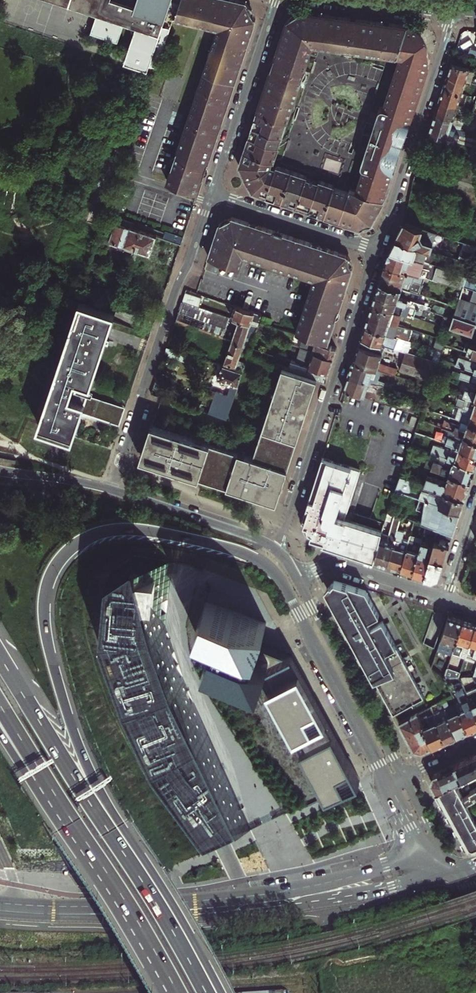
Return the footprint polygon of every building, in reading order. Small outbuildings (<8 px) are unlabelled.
[(97,13),(91,32),(118,41),(124,22),(130,4),(132,0),(59,0),(91,11),(97,13)] [(124,22),(129,23),(129,26),(130,31),(134,32),(126,56),(124,63),(148,71),(149,64),(157,66),(180,0),(137,0),(135,5),(130,4),(124,22)] [(198,191),(255,19),(246,1),(241,0),(180,0),(174,18),(217,29),(167,180),(167,183),(196,192),(198,191)] [(274,161),(298,90),(294,89),(282,85),(306,11),(301,11),(287,20),(238,164),(252,192),(360,228),(372,224),(389,191),(400,156),(399,152),(412,117),(428,70),(429,64),(429,61),(429,57),(428,52),(427,47),(421,39),(421,38),(422,37),(422,36),(421,35),(421,34),(421,33),(420,32),(419,32),(418,31),(417,31),(416,31),(415,31),(415,30),(414,29),(412,27),(411,26),(378,22),(371,43),(370,42),(366,44),(363,53),(396,57),(397,55),(400,56),(383,107),(378,110),(361,164),(363,168),(356,190),(350,188),(348,193),(333,188),(334,186),(306,177),(307,176),(276,165),(275,168),(269,166),(271,160),(274,161)] [(282,85),(294,89),(319,13),(306,11),(282,85)] [(332,15),(319,13),(294,89),(298,90),(313,46),(322,47),(332,15)] [(346,17),(332,15),(322,47),(335,49),(346,17)] [(360,19),(346,17),(335,49),(349,51),(360,19)] [(367,20),(360,19),(349,51),(356,52),(357,50),(367,20)] [(357,50),(359,51),(358,52),(363,53),(366,44),(370,42),(371,43),(378,22),(367,20),(357,50)] [(465,81),(469,68),(452,62),(449,70),(447,75),(465,81)] [(469,68),(465,81),(470,82),(474,69),(469,68)] [(464,83),(465,81),(447,75),(445,83),(443,88),(461,93),(464,83)] [(457,105),(462,107),(463,107),(467,95),(461,93),(443,88),(442,93),(439,100),(457,105)] [(435,112),(453,118),(457,105),(439,100),(437,106),(435,112)] [(459,120),(453,118),(435,112),(433,121),(429,132),(473,146),(469,160),(475,162),(475,140),(464,136),(466,131),(456,128),(459,120)] [(427,138),(425,145),(469,160),(473,146),(429,132),(427,138)] [(451,154),(446,170),(440,190),(475,202),(475,163),(451,154)] [(98,241),(132,252),(134,247),(140,229),(131,226),(126,225),(128,219),(117,215),(115,221),(105,217),(102,228),(98,241)] [(232,216),(219,223),(208,257),(240,267),(244,255),(313,279),(296,332),(327,342),(352,267),(346,254),(232,216)] [(436,233),(404,222),(400,231),(396,239),(430,250),(436,233)] [(134,247),(150,252),(156,235),(140,229),(134,247)] [(163,237),(180,243),(181,241),(183,237),(165,231),(163,237)] [(393,244),(390,249),(429,262),(433,250),(430,250),(396,239),(393,244)] [(462,289),(463,285),(467,275),(455,271),(429,262),(390,249),(388,255),(386,264),(425,277),(462,289)] [(467,275),(469,269),(471,263),(459,259),(455,271),(467,275)] [(383,271),(380,280),(419,293),(425,277),(386,264),(383,271)] [(469,269),(467,275),(463,285),(474,289),(475,290),(475,271),(469,269)] [(419,293),(380,280),(378,286),(376,292),(410,304),(423,308),(425,302),(417,299),(419,293)] [(406,315),(410,304),(376,292),(374,298),(372,303),(401,313),(406,315)] [(182,301),(199,306),(202,298),(185,293),(184,297),(182,301)] [(91,301),(79,297),(55,376),(39,425),(75,436),(83,412),(120,424),(122,418),(126,406),(89,394),(93,382),(105,343),(108,344),(110,339),(106,338),(107,335),(113,317),(116,309),(91,301)] [(470,301),(460,297),(450,327),(475,335),(475,303),(470,301)] [(222,337),(229,316),(199,306),(182,301),(179,309),(176,321),(195,328),(222,337)] [(397,324),(401,313),(372,303),(371,308),(368,315),(389,321),(397,324)] [(258,326),(259,322),(261,314),(235,305),(231,317),(239,319),(258,326)] [(397,324),(389,321),(368,315),(367,319),(365,326),(398,337),(401,338),(405,327),(397,324)] [(251,347),(255,332),(258,326),(239,319),(232,341),(243,344),(251,347)] [(172,330),(191,337),(195,328),(176,321),(174,326),(172,330)] [(268,325),(259,322),(258,326),(255,332),(262,334),(262,331),(266,333),(268,325)] [(385,345),(394,348),(398,337),(365,326),(363,330),(361,337),(385,345)] [(306,337),(302,348),(333,358),(334,353),(336,348),(306,337)] [(379,362),(385,345),(361,337),(358,346),(353,360),(381,370),(395,375),(397,368),(379,362)] [(401,338),(398,337),(394,348),(405,352),(408,352),(411,341),(401,338)] [(224,363),(236,367),(243,369),(248,354),(240,352),(243,344),(232,341),(224,363)] [(466,342),(463,350),(475,354),(475,345),(466,342)] [(191,363),(194,355),(189,354),(167,347),(165,352),(164,354),(191,363)] [(317,377),(325,380),(329,368),(333,358),(302,348),(300,347),(296,362),(276,355),(273,363),(282,366),(317,377)] [(438,362),(440,358),(442,351),(436,349),(432,360),(438,362)] [(399,371),(432,381),(436,369),(438,362),(432,360),(408,352),(405,352),(399,371)] [(459,354),(456,363),(475,369),(475,360),(459,354)] [(348,375),(383,386),(390,389),(392,385),(378,380),(381,370),(353,360),(351,367),(348,375)] [(208,412),(226,418),(242,372),(235,369),(222,365),(217,380),(231,384),(227,395),(215,391),(208,412)] [(306,411),(317,377),(282,366),(252,457),(151,424),(140,458),(276,503),(306,411)] [(475,383),(475,369),(472,376),(461,372),(461,373),(445,368),(443,372),(471,381),(475,383)] [(346,381),(343,389),(407,411),(409,405),(376,393),(378,387),(382,389),(383,386),(348,375),(346,381)] [(475,399),(475,383),(471,381),(468,388),(465,387),(463,394),(475,399)] [(425,401),(427,395),(430,386),(424,384),(419,399),(425,401)] [(463,394),(459,393),(458,398),(465,400),(463,408),(473,411),(473,412),(475,413),(475,399),(463,394)] [(425,401),(423,408),(429,410),(434,397),(427,395),(425,401)] [(465,400),(458,398),(455,405),(459,406),(463,408),(465,400)] [(407,411),(413,413),(416,407),(409,405),(407,411)] [(459,420),(463,408),(459,406),(455,418),(459,420)] [(473,411),(463,408),(459,420),(461,420),(475,425),(475,413),(473,412),(473,411)] [(409,424),(414,425),(417,417),(412,415),(409,424)] [(461,420),(459,425),(444,420),(443,425),(433,421),(432,424),(446,428),(475,438),(475,425),(461,420)] [(475,452),(475,438),(446,428),(442,441),(452,444),(475,452)] [(452,444),(450,452),(448,449),(434,444),(431,452),(440,455),(475,467),(475,464),(475,452),(452,444)] [(449,473),(470,481),(473,472),(475,467),(440,455),(438,462),(433,461),(427,459),(425,465),(449,473)] [(347,512),(360,469),(322,457),(306,506),(309,507),(303,525),(308,526),(310,525),(312,528),(314,530),(312,532),(310,537),(324,541),(323,543),(374,560),(381,533),(384,523),(347,512)] [(436,488),(465,497),(468,486),(470,481),(449,473),(446,481),(427,475),(424,483),(436,488)] [(409,493),(414,480),(400,475),(396,488),(409,493)] [(426,524),(438,528),(453,533),(457,520),(460,510),(419,496),(409,493),(396,488),(388,512),(394,514),(400,516),(404,517),(426,524)] [(463,504),(465,497),(436,488),(434,494),(421,489),(419,496),(460,510),(463,504)] [(388,512),(385,520),(392,522),(394,514),(388,512)] [(399,521),(400,516),(394,514),(392,522),(388,535),(387,541),(380,538),(374,560),(383,563),(387,564),(397,529),(399,521)] [(426,524),(424,531),(436,535),(438,528),(426,524)] [(446,553),(453,533),(438,528),(436,535),(433,545),(424,576),(432,579),(439,576),(446,553)] [(404,531),(397,529),(387,564),(393,566),(400,569),(408,541),(402,539),(404,531)] [(410,535),(408,541),(400,569),(409,571),(412,572),(418,551),(421,541),(422,538),(410,535)] [(420,575),(424,576),(433,545),(421,541),(418,551),(412,572),(420,575)] [(176,576),(177,565),(133,559),(108,576),(108,582),(104,582),(103,596),(106,597),(104,636),(127,705),(156,766),(215,848),(222,845),(251,831),(185,683),(167,628),(168,575),(176,576)] [(330,575),(326,588),(334,578),(366,588),(364,586),(330,575)] [(366,588),(334,578),(326,588),(384,695),(393,712),(423,696),(386,627),(382,620),(377,622),(374,616),(379,614),(366,588)] [(257,643),(264,624),(206,601),(200,616),(223,625),(218,635),(215,634),(206,656),(262,679),(324,797),(356,782),(290,656),(257,643)] [(437,651),(452,655),(453,652),(463,620),(459,619),(448,615),(437,651)] [(463,620),(453,652),(466,657),(467,653),(475,625),(475,624),(470,622),(463,620)] [(467,653),(475,656),(475,625),(467,653)] [(461,671),(448,667),(444,677),(459,676),(461,671)] [(468,730),(475,727),(475,715),(466,691),(461,682),(454,684),(460,698),(463,699),(464,701),(457,705),(468,730)] [(466,691),(475,715),(475,687),(466,691)] [(441,700),(457,735),(464,732),(468,730),(457,705),(456,703),(449,706),(445,698),(441,700)] [(439,712),(434,714),(446,741),(452,738),(457,735),(441,700),(435,703),(439,712)] [(428,717),(424,709),(417,712),(433,747),(440,743),(446,741),(434,714),(428,717)] [(414,750),(421,752),(429,749),(433,747),(417,712),(399,722),(414,750)] [(464,759),(447,767),(453,781),(475,769),(475,754),(464,759)] [(432,784),(436,790),(453,781),(447,767),(433,774),(430,781),(432,784)] [(436,790),(446,809),(450,817),(468,808),(465,803),(475,797),(475,788),(469,791),(470,793),(462,798),(453,781),(436,790)] [(468,808),(450,817),(456,828),(462,839),(475,833),(475,823),(468,808)] [(462,839),(464,844),(469,848),(475,849),(475,833),(462,839)] [(469,928),(450,935),(453,943),(472,936),(469,928)]
